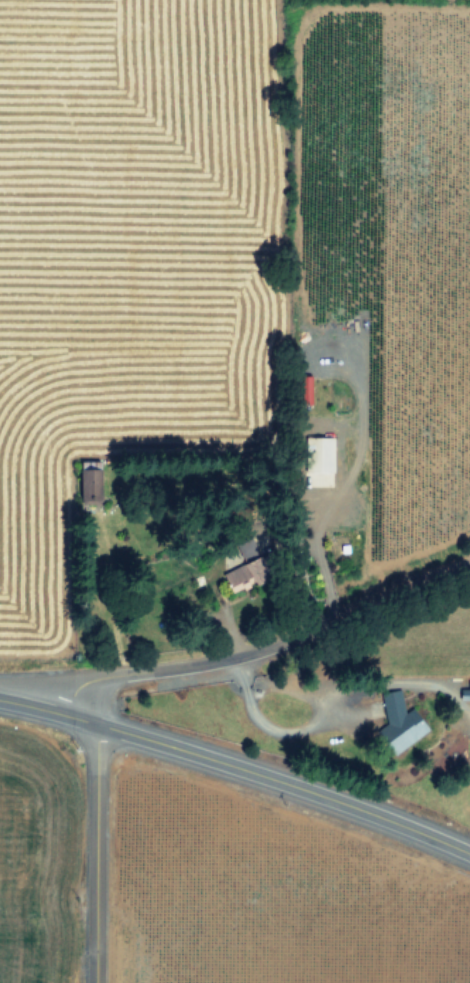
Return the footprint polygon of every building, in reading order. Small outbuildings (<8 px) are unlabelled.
[(457,681),(458,699),(469,699),(469,681),(457,681)] [(378,692),(384,724),(374,729),(389,753),(426,732),(412,708),(402,710),(398,688),(378,692)]
